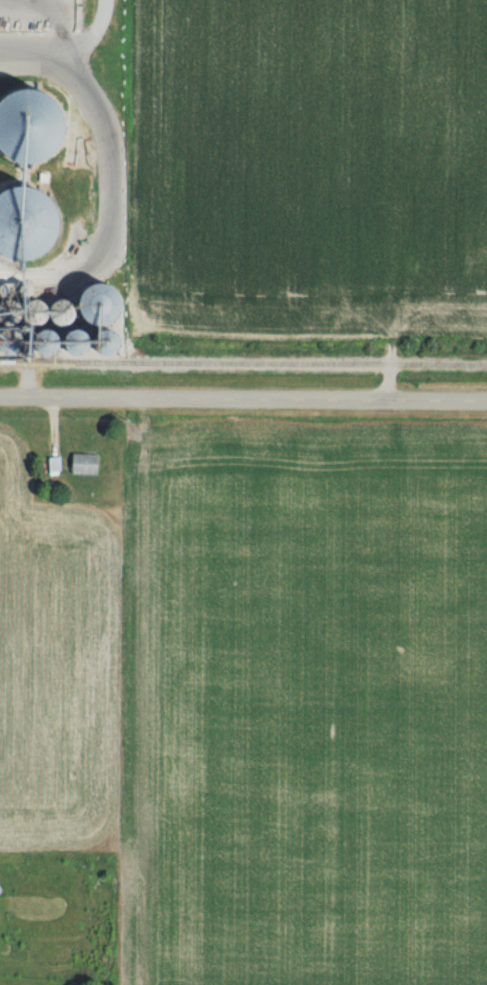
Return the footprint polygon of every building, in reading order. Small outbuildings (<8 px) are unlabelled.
[(22,148),(21,104),(0,83),(0,154),(22,148)] [(21,230),(10,193),(0,188),(0,251),(21,230)] [(115,353),(115,327),(111,327),(111,289),(20,291),(16,281),(0,281),(0,355),(115,353)] [(65,475),(95,475),(95,455),(65,455),(65,475)] [(57,476),(57,458),(38,458),(38,476),(57,476)]
